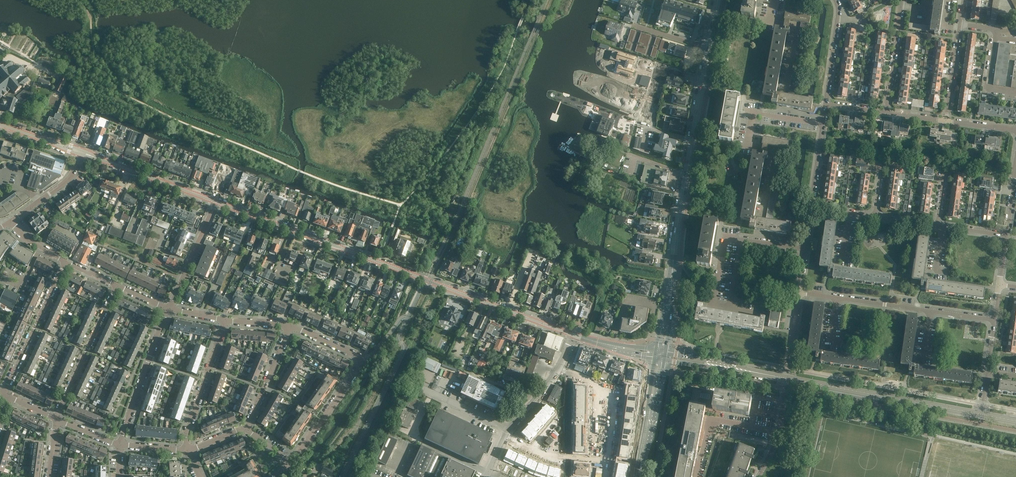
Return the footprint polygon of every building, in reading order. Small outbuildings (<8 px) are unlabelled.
[(621,12),(627,13),(626,17),(624,21),(630,22),(631,19),(632,19),(634,11),(635,8),(635,7),(636,3),(627,0),(625,0),(623,4),(624,4),(623,8),(622,7),(621,9),(622,9),(621,12)] [(699,24),(703,11),(699,10),(666,0),(659,24),(670,27),(675,17),(677,18),(677,19),(678,19),(695,24),(695,23),(699,24)] [(755,18),(756,11),(756,10),(756,7),(757,7),(757,6),(759,7),(760,7),(760,4),(758,4),(758,0),(744,0),(743,4),(744,4),(744,8),(742,8),(742,10),(742,16),(755,18)] [(944,0),(933,0),(929,26),(928,31),(935,32),(934,35),(939,35),(944,0)] [(862,1),(859,2),(851,7),(854,12),(857,11),(858,14),(864,11),(862,8),(861,5),(863,4),(862,1)] [(763,95),(773,97),(772,100),(772,103),(777,104),(777,105),(798,109),(798,110),(798,109),(814,114),(816,107),(816,108),(817,107),(816,107),(812,105),(813,98),(809,98),(808,100),(794,98),(795,96),(788,95),(776,93),(787,34),(790,34),(789,34),(790,32),(790,31),(790,30),(788,29),(790,20),(801,22),(808,24),(810,24),(810,23),(811,17),(785,12),(784,19),(785,20),(783,28),(784,28),(775,27),(763,95)] [(623,26),(611,22),(610,26),(611,27),(609,31),(609,30),(608,35),(613,36),(612,40),(618,42),(621,34),(621,33),(623,26)] [(631,29),(626,48),(631,49),(636,30),(631,29)] [(878,34),(878,35),(877,39),(886,40),(886,38),(887,38),(887,35),(885,34),(885,31),(878,30),(878,33),(878,34)] [(907,35),(907,37),(906,40),(907,40),(906,43),(915,45),(916,39),(920,39),(920,36),(907,34),(907,35)] [(1008,60),(1011,45),(999,43),(997,61),(1008,63),(1009,60),(1008,60)] [(684,58),(686,55),(687,48),(686,48),(677,45),(675,45),(672,54),(674,55),(684,58)] [(616,52),(614,59),(618,60),(619,61),(619,59),(624,60),(622,67),(620,66),(618,73),(620,73),(630,77),(632,77),(633,72),(635,73),(632,71),(632,70),(632,71),(632,70),(627,69),(629,62),(634,64),(635,64),(633,63),(635,58),(631,57),(630,57),(628,57),(628,56),(616,52)] [(883,61),(883,58),(875,57),(872,57),(871,63),(874,63),(883,64),(883,65),(884,65),(884,62),(883,61)] [(1006,80),(1008,63),(997,61),(994,79),(997,79),(1000,80),(1003,80),(1006,80)] [(1,103),(0,105),(0,106),(2,107),(4,107),(3,110),(8,111),(7,112),(13,113),(13,112),(17,101),(4,97),(8,93),(8,94),(9,93),(8,93),(12,90),(15,93),(14,94),(15,94),(16,94),(17,94),(16,93),(23,88),(24,88),(25,88),(25,87),(25,86),(26,84),(27,85),(27,84),(29,82),(30,83),(30,82),(29,82),(25,78),(25,77),(23,75),(24,75),(25,74),(24,74),(24,71),(25,71),(25,70),(24,70),(22,67),(22,66),(21,67),(18,67),(18,66),(17,66),(17,67),(15,69),(13,67),(13,66),(13,65),(13,64),(11,63),(11,62),(10,63),(8,62),(7,62),(7,63),(4,66),(4,65),(3,66),(4,66),(0,69),(0,102),(1,103)] [(51,81),(41,76),(38,81),(35,80),(33,86),(36,87),(38,83),(48,87),(51,81)] [(62,76),(55,91),(60,93),(67,79),(62,76)] [(642,76),(640,83),(640,82),(648,85),(647,87),(648,87),(651,78),(645,76),(646,76),(645,77),(640,76),(642,76)] [(684,81),(684,80),(684,79),(675,77),(674,78),(667,77),(666,82),(666,84),(682,88),(682,87),(683,86),(683,85),(683,82),(684,81)] [(853,90),(848,90),(839,89),(837,88),(837,92),(838,92),(837,96),(838,96),(838,97),(842,98),(842,97),(847,98),(847,97),(847,96),(847,93),(852,94),(853,90)] [(685,101),(686,98),(681,97),(682,94),(679,93),(678,96),(676,96),(674,104),(685,106),(686,101),(685,101)] [(736,128),(740,101),(741,101),(741,97),(734,96),(729,95),(727,94),(721,129),(722,129),(721,133),(720,132),(720,135),(719,140),(733,142),(734,135),(734,131),(735,131),(735,130),(737,131),(738,128),(736,128)] [(59,121),(65,107),(66,103),(62,102),(57,115),(56,114),(54,119),(54,120),(51,128),(55,129),(59,121)] [(984,115),(985,105),(979,104),(978,112),(977,114),(984,115)] [(684,111),(677,110),(677,107),(670,105),(669,109),(672,109),(671,116),(684,118),(684,114),(684,111)] [(68,108),(65,107),(59,121),(55,129),(60,131),(63,123),(62,122),(65,115),(68,108)] [(597,123),(594,130),(601,132),(601,133),(602,133),(603,131),(605,132),(603,135),(609,137),(612,128),(611,128),(612,126),(613,127),(615,121),(598,115),(596,120),(605,124),(605,126),(597,123)] [(81,121),(79,120),(77,125),(75,128),(72,135),(73,136),(78,138),(79,138),(85,123),(86,123),(88,119),(82,116),(81,121)] [(679,119),(666,116),(665,121),(671,122),(670,129),(682,132),(684,124),(679,123),(679,119)] [(839,124),(847,125),(846,130),(850,130),(852,122),(852,120),(849,120),(849,117),(840,116),(839,124)] [(852,120),(852,122),(850,130),(855,131),(857,131),(858,129),(863,130),(864,127),(865,120),(855,118),(855,121),(852,120)] [(96,135),(94,142),(93,143),(93,144),(94,143),(94,144),(95,143),(96,143),(96,144),(99,146),(100,146),(107,128),(104,127),(106,121),(99,119),(97,124),(98,125),(98,124),(100,125),(100,126),(101,126),(101,128),(99,127),(98,131),(97,131),(95,135),(96,135)] [(74,127),(75,128),(77,125),(71,122),(71,121),(70,121),(68,125),(65,124),(62,132),(71,135),(72,133),(74,127)] [(895,137),(897,128),(897,127),(894,126),(894,124),(884,122),(883,130),(884,130),(883,132),(889,132),(888,136),(895,137)] [(897,127),(897,128),(895,137),(895,140),(897,141),(897,139),(899,139),(899,137),(900,137),(900,134),(908,135),(909,126),(900,125),(899,127),(897,127)] [(940,144),(940,143),(941,134),(941,133),(938,132),(939,130),(931,129),(930,134),(930,137),(934,138),(935,142),(937,143),(937,144),(940,144)] [(941,133),(941,134),(940,143),(945,144),(946,139),(951,140),(951,141),(956,142),(956,141),(957,138),(956,138),(957,134),(952,133),(952,132),(944,131),(944,133),(941,133)] [(83,132),(81,139),(88,142),(91,135),(87,134),(88,132),(86,132),(85,133),(83,132)] [(122,154),(123,153),(126,144),(125,143),(125,141),(120,139),(121,138),(123,139),(125,133),(121,132),(119,137),(118,137),(113,150),(113,151),(118,153),(122,154)] [(137,159),(138,158),(140,152),(137,151),(137,148),(143,151),(148,137),(133,132),(129,143),(125,153),(125,155),(137,160),(137,159)] [(621,138),(620,143),(628,146),(631,136),(625,134),(623,139),(621,138)] [(656,145),(654,152),(663,154),(663,157),(670,159),(673,148),(675,148),(677,141),(668,139),(669,136),(661,134),(658,145),(656,145)] [(106,135),(101,146),(109,149),(110,145),(111,146),(114,147),(118,136),(115,135),(115,136),(110,135),(109,135),(109,136),(106,135)] [(984,149),(986,139),(983,139),(983,136),(976,135),(974,143),(975,143),(975,144),(981,145),(980,149),(984,149)] [(636,137),(634,148),(640,149),(642,138),(637,137),(636,137)] [(786,224),(774,222),(772,222),(772,221),(766,220),(754,217),(764,158),(768,159),(767,159),(768,156),(767,156),(768,154),(766,154),(768,145),(779,147),(785,148),(787,148),(789,141),(763,137),(762,144),(763,144),(761,153),(753,151),(753,152),(741,219),(751,221),(750,225),(750,227),(749,227),(749,228),(755,229),(776,233),(776,234),(791,238),(794,232),(790,229),(791,223),(786,222),(786,224)] [(989,139),(986,139),(984,149),(988,150),(989,146),(995,147),(996,146),(1000,145),(999,140),(997,139),(997,138),(989,137),(989,139)] [(605,142),(595,139),(593,145),(603,148),(605,142)] [(4,141),(2,148),(0,155),(12,159),(24,162),(26,156),(29,149),(16,145),(4,141)] [(606,151),(596,148),(594,155),(604,158),(606,151)] [(34,151),(32,156),(29,164),(30,165),(28,171),(32,172),(27,187),(36,190),(37,188),(39,188),(40,189),(46,184),(49,184),(61,175),(61,173),(57,167),(54,166),(56,161),(55,160),(55,159),(40,154),(41,153),(34,151)] [(142,153),(140,160),(140,161),(149,164),(152,156),(148,155),(148,154),(146,153),(145,154),(142,153)] [(156,167),(160,157),(159,157),(159,156),(157,156),(155,155),(151,165),(156,167)] [(839,165),(840,156),(830,155),(830,158),(828,157),(828,158),(829,158),(828,163),(837,165),(839,165)] [(196,180),(199,181),(202,173),(201,173),(201,172),(207,174),(212,161),(199,156),(195,167),(196,167),(192,179),(192,180),(194,181),(196,180)] [(165,159),(160,157),(156,167),(161,169),(165,159)] [(868,171),(871,171),(871,168),(868,167),(868,166),(869,165),(868,165),(869,161),(857,159),(856,166),(861,167),(860,170),(862,171),(863,170),(868,171)] [(168,171),(172,161),(171,160),(170,162),(167,161),(164,170),(168,171)] [(189,179),(192,170),(189,169),(189,167),(184,165),(183,167),(180,166),(181,164),(179,163),(178,165),(175,164),(172,173),(189,179)] [(661,169),(645,165),(641,183),(656,187),(657,185),(665,187),(665,184),(666,185),(668,176),(667,176),(668,173),(660,172),(661,169)] [(934,169),(933,169),(922,168),(919,167),(918,174),(919,175),(919,179),(928,180),(928,176),(931,177),(932,177),(932,176),(933,176),(933,175),(934,169)] [(212,187),(218,190),(219,190),(223,191),(226,184),(227,181),(226,180),(226,178),(232,180),(235,170),(232,169),(230,174),(228,174),(227,175),(218,172),(212,187)] [(238,185),(239,183),(243,172),(235,169),(235,170),(232,180),(227,193),(235,195),(238,185)] [(211,187),(211,186),(216,172),(213,171),(211,174),(210,173),(205,185),(211,187)] [(258,177),(243,172),(239,183),(254,189),(258,177)] [(963,177),(963,176),(963,173),(954,172),(954,175),(953,181),(962,182),(963,177)] [(993,178),(991,178),(987,177),(981,176),(980,183),(980,187),(984,188),(984,189),(986,189),(993,190),(994,185),(992,184),(993,178)] [(104,193),(108,182),(104,180),(104,181),(102,180),(99,188),(99,189),(99,190),(101,191),(104,193)] [(84,183),(81,184),(88,194),(92,191),(91,189),(87,182),(85,184),(84,183)] [(112,190),(114,185),(109,183),(109,182),(108,182),(104,193),(107,194),(107,195),(110,196),(111,193),(112,190)] [(88,194),(81,184),(79,186),(80,187),(78,188),(82,195),(83,195),(84,196),(88,194)] [(116,186),(114,185),(112,190),(111,193),(110,196),(117,199),(121,187),(116,185),(116,186)] [(246,188),(238,185),(235,195),(242,198),(246,188)] [(657,193),(657,190),(650,188),(650,192),(652,192),(651,197),(649,197),(663,200),(664,194),(657,193)] [(992,193),(993,190),(986,189),(985,192),(986,192),(985,198),(994,199),(995,193),(996,193),(992,193)] [(258,202),(261,194),(261,192),(256,190),(252,200),(254,201),(255,202),(254,202),(256,203),(257,202),(258,202)] [(70,194),(71,195),(76,202),(81,199),(76,191),(70,194)] [(0,217),(1,217),(2,217),(3,217),(4,216),(6,216),(7,215),(8,214),(31,199),(29,196),(28,196),(28,195),(27,194),(26,194),(25,194),(25,193),(24,193),(22,192),(21,192),(20,192),(19,192),(17,193),(16,193),(15,194),(1,203),(0,204),(0,217)] [(265,198),(268,199),(270,193),(270,192),(268,192),(267,194),(265,194),(264,195),(261,194),(258,202),(258,203),(258,204),(260,204),(261,204),(263,204),(265,198)] [(274,209),(278,198),(279,196),(270,193),(268,199),(266,203),(269,205),(269,206),(268,207),(274,209)] [(76,202),(71,195),(70,194),(65,198),(66,199),(71,206),(76,202)] [(134,206),(137,199),(138,198),(127,194),(123,201),(128,203),(127,205),(129,206),(130,204),(134,206)] [(146,197),(146,198),(143,205),(146,206),(145,211),(153,214),(155,209),(156,207),(154,206),(156,201),(152,199),(150,198),(150,199),(146,197)] [(662,205),(663,200),(649,197),(651,197),(650,202),(648,202),(647,205),(654,206),(655,204),(662,205)] [(71,206),(66,199),(65,198),(61,201),(61,202),(66,209),(71,206)] [(284,200),(278,198),(274,209),(280,211),(284,200)] [(288,199),(287,201),(283,210),(286,211),(285,213),(288,214),(288,215),(290,215),(291,215),(295,204),(295,203),(290,201),(290,199),(288,199)] [(66,209),(61,202),(61,201),(56,205),(61,213),(66,209)] [(168,215),(171,206),(170,206),(169,205),(165,204),(162,212),(168,215)] [(297,217),(300,208),(299,208),(298,207),(298,206),(295,204),(291,215),(292,215),(292,216),(294,217),(294,216),(297,217)] [(654,206),(646,205),(645,208),(648,209),(647,216),(649,217),(650,217),(660,219),(661,219),(660,219),(661,218),(662,218),(662,215),(661,215),(661,214),(660,214),(661,211),(653,210),(654,206)] [(174,216),(177,209),(176,208),(175,207),(175,208),(171,206),(168,215),(174,217),(174,216)] [(180,218),(183,211),(182,211),(183,210),(181,210),(177,209),(174,216),(174,217),(173,219),(179,221),(180,218)] [(306,220),(309,221),(312,212),(306,210),(302,219),(304,220),(303,220),(306,221),(306,220)] [(120,219),(127,222),(129,216),(125,215),(126,212),(123,211),(120,219)] [(186,222),(189,213),(187,212),(183,211),(180,218),(182,219),(182,221),(186,222)] [(193,215),(189,213),(186,222),(192,225),(195,215),(193,214),(193,215)] [(319,225),(323,215),(317,213),(313,223),(319,225)] [(40,214),(39,214),(40,215),(37,217),(36,217),(35,218),(34,219),(31,221),(30,221),(30,222),(29,222),(30,223),(32,226),(32,227),(33,227),(33,228),(34,229),(34,228),(36,231),(36,232),(37,232),(38,234),(39,234),(39,233),(41,231),(42,231),(44,229),(44,230),(46,228),(48,227),(47,226),(48,225),(49,225),(48,224),(46,222),(46,221),(45,221),(44,220),(45,220),(44,219),(42,216),(41,215),(40,214)] [(355,239),(363,217),(363,216),(356,214),(354,220),(353,226),(352,229),(351,228),(348,236),(348,237),(352,238),(355,239)] [(329,217),(323,215),(319,225),(325,228),(329,217)] [(991,223),(992,217),(981,216),(981,218),(983,218),(982,222),(982,221),(981,224),(985,224),(986,222),(991,223)] [(370,232),(374,222),(374,221),(363,217),(355,239),(357,239),(356,241),(356,242),(357,242),(356,244),(363,246),(366,240),(368,233),(370,233),(370,232)] [(334,231),(338,221),(332,218),(328,229),(334,231)] [(340,233),(343,225),(346,226),(348,220),(343,218),(341,222),(338,221),(334,231),(340,233)] [(875,273),(835,267),(831,266),(837,220),(826,218),(820,266),(829,268),(829,269),(828,269),(828,273),(830,273),(833,274),(833,278),(891,286),(892,275),(875,273)] [(148,230),(146,230),(149,221),(142,219),(140,225),(138,225),(137,226),(139,227),(136,235),(126,232),(123,239),(142,246),(148,230)] [(353,226),(354,220),(350,219),(348,223),(349,223),(348,224),(349,224),(344,236),(348,237),(348,236),(351,228),(352,229),(353,226)] [(646,233),(657,235),(659,226),(653,225),(654,221),(641,219),(640,224),(647,226),(646,233)] [(719,226),(719,223),(719,221),(705,219),(699,253),(700,253),(699,257),(698,257),(698,259),(697,265),(711,267),(712,259),(711,259),(712,255),(713,256),(713,255),(715,256),(716,252),(715,252),(715,253),(713,253),(718,226),(719,226)] [(374,221),(371,232),(374,233),(376,228),(378,229),(379,225),(380,223),(375,221),(374,221)] [(217,224),(216,224),(212,233),(214,234),(215,232),(218,234),(223,225),(219,223),(218,224),(217,223),(217,224)] [(111,227),(107,225),(105,233),(108,234),(123,239),(125,232),(111,227)] [(228,240),(233,229),(233,228),(229,227),(229,228),(227,227),(224,237),(223,239),(228,240)] [(54,229),(47,241),(70,255),(76,246),(77,247),(78,244),(78,243),(77,243),(74,241),(73,240),(70,238),(69,238),(66,236),(65,236),(62,234),(57,231),(54,229)] [(234,243),(239,230),(235,229),(234,230),(233,229),(228,240),(234,243)] [(187,239),(190,234),(183,230),(180,236),(187,239)] [(242,231),(239,230),(234,243),(240,245),(240,243),(243,236),(244,233),(242,232),(242,231)] [(985,288),(928,280),(924,279),(930,233),(919,231),(913,280),(922,281),(922,282),(921,282),(921,286),(926,287),(926,291),(984,299),(985,288)] [(10,248),(11,248),(13,250),(10,254),(13,256),(14,257),(18,260),(19,260),(20,261),(19,261),(28,266),(34,255),(32,254),(33,252),(29,250),(24,247),(19,243),(16,241),(5,232),(4,232),(0,237),(0,261),(3,256),(7,251),(10,248)] [(84,241),(92,244),(96,236),(95,236),(94,235),(93,235),(90,234),(90,233),(89,233),(88,233),(84,241)] [(373,236),(370,244),(369,244),(370,244),(371,245),(372,246),(373,245),(377,247),(381,236),(378,234),(377,237),(373,236)] [(643,248),(655,250),(657,241),(651,240),(651,236),(639,234),(638,239),(644,240),(643,248)] [(187,239),(180,236),(178,235),(175,241),(177,242),(185,245),(187,239)] [(249,236),(246,245),(248,245),(247,249),(251,251),(254,245),(256,238),(255,237),(254,236),(253,237),(251,236),(250,236),(249,236),(250,235),(249,235),(249,236)] [(402,241),(399,240),(398,239),(396,244),(399,245),(397,250),(399,251),(399,254),(401,255),(401,256),(403,257),(405,256),(407,251),(411,252),(413,245),(410,244),(410,243),(402,240),(402,241)] [(263,254),(268,242),(267,242),(266,241),(265,240),(264,241),(261,240),(258,249),(260,250),(259,253),(263,254)] [(182,251),(185,245),(177,242),(175,248),(182,251)] [(276,255),(280,246),(274,244),(271,252),(270,253),(276,255)] [(89,256),(92,250),(82,245),(72,260),(85,265),(89,256)] [(218,264),(220,258),(221,258),(220,258),(223,253),(223,252),(212,248),(207,245),(207,246),(208,246),(207,248),(206,248),(205,251),(206,252),(205,254),(204,253),(203,257),(202,256),(202,257),(203,257),(203,259),(202,259),(200,262),(201,263),(200,265),(199,264),(198,268),(198,267),(197,268),(199,268),(198,270),(197,270),(195,273),(205,278),(204,279),(210,282),(210,281),(211,280),(213,275),(213,274),(215,269),(216,269),(215,269),(218,264)] [(182,251),(175,248),(172,246),(170,252),(172,253),(172,254),(180,257),(182,251)] [(641,263),(652,265),(654,256),(648,255),(649,251),(636,249),(635,254),(642,255),(641,263)] [(287,263),(293,266),(298,253),(298,252),(296,251),(295,252),(292,251),(290,256),(289,255),(289,256),(287,255),(287,254),(284,261),(287,262),(287,263)] [(269,253),(267,252),(258,272),(261,274),(265,264),(264,264),(269,253)] [(101,266),(107,254),(105,253),(104,255),(100,253),(95,263),(98,264),(98,265),(101,266)] [(107,269),(112,259),(109,257),(110,255),(107,254),(101,266),(102,267),(104,268),(105,267),(107,269)] [(228,273),(229,271),(236,256),(230,254),(229,256),(228,256),(222,270),(228,273)] [(308,270),(312,258),(304,255),(300,266),(300,267),(299,270),(306,273),(308,270)] [(175,268),(176,269),(177,268),(177,267),(178,266),(178,265),(178,264),(177,263),(178,262),(179,260),(170,256),(169,259),(164,257),(163,260),(164,261),(167,262),(166,265),(175,269),(175,268)] [(40,268),(44,260),(39,257),(35,265),(40,268)] [(151,262),(161,266),(163,261),(153,257),(151,262)] [(456,277),(460,270),(458,269),(462,260),(457,258),(454,264),(447,261),(444,267),(442,269),(450,273),(452,269),(454,270),(452,275),(456,277)] [(113,272),(119,260),(117,259),(116,261),(112,259),(107,269),(110,270),(110,271),(112,272),(113,272)] [(45,270),(49,263),(44,260),(40,268),(45,270)] [(119,275),(124,265),(121,263),(122,261),(119,260),(113,272),(113,273),(116,274),(116,273),(119,275)] [(332,266),(324,263),(318,261),(318,260),(317,260),(313,271),(320,274),(320,272),(321,272),(323,273),(323,274),(325,274),(328,275),(327,275),(329,275),(330,271),(331,271),(331,270),(332,266)] [(479,286),(483,276),(479,275),(483,263),(479,261),(474,276),(476,277),(474,283),(476,284),(475,285),(479,286)] [(55,265),(49,263),(45,270),(51,273),(55,265)] [(551,265),(546,263),(542,273),(548,275),(551,265)] [(125,278),(131,266),(128,265),(128,267),(124,265),(119,275),(122,276),(122,277),(124,278),(125,278)] [(250,267),(246,266),(246,265),(243,273),(251,276),(254,269),(250,267)] [(134,282),(138,272),(135,270),(136,268),(133,267),(127,279),(128,280),(131,281),(131,280),(134,282)] [(345,270),(344,269),(341,268),(339,267),(334,279),(335,279),(334,280),(341,283),(342,282),(346,270),(346,271),(345,271),(345,270)] [(464,269),(460,279),(468,282),(469,279),(472,280),(476,270),(471,268),(470,271),(468,270),(469,270),(467,270),(464,269)] [(526,292),(525,294),(532,297),(533,294),(534,295),(542,273),(528,268),(520,289),(526,292)] [(139,285),(145,272),(143,271),(142,273),(138,272),(134,282),(137,283),(136,283),(139,285)] [(146,287),(150,277),(147,276),(148,274),(145,272),(139,285),(140,285),(143,286),(146,287)] [(351,285),(355,274),(353,273),(353,272),(352,272),(351,272),(350,275),(348,274),(348,275),(348,276),(347,277),(346,277),(346,279),(347,279),(346,282),(348,283),(351,285)] [(74,282),(77,277),(71,273),(68,279),(74,282)] [(357,274),(355,274),(351,285),(354,286),(355,285),(357,286),(359,280),(360,279),(359,278),(360,275),(359,274),(358,274),(357,274)] [(276,276),(274,282),(285,287),(287,281),(276,276)] [(488,278),(483,276),(479,286),(483,287),(485,287),(487,283),(488,278)] [(46,282),(47,281),(39,277),(36,282),(45,287),(46,286),(45,286),(47,284),(45,283),(46,282)] [(83,280),(77,277),(74,282),(80,286),(83,280)] [(151,291),(157,278),(155,277),(154,279),(150,277),(146,287),(149,288),(148,289),(151,290),(151,291)] [(366,288),(369,279),(367,278),(367,277),(366,277),(365,277),(364,277),(363,280),(362,280),(362,281),(359,287),(360,287),(359,289),(364,291),(366,288)] [(158,293),(162,283),(159,281),(160,279),(157,278),(151,291),(152,291),(155,292),(155,291),(158,293)] [(371,280),(369,279),(366,288),(369,290),(368,291),(371,292),(373,285),(374,284),(373,283),(374,281),(373,280),(372,279),(371,280)] [(492,291),(493,291),(493,292),(494,292),(495,292),(495,293),(496,293),(496,292),(500,294),(504,282),(495,279),(493,285),(494,285),(492,291)] [(90,290),(93,285),(87,281),(84,287),(90,290)] [(638,291),(638,294),(646,296),(647,292),(648,290),(649,290),(650,283),(641,281),(641,282),(639,281),(638,286),(637,291),(638,291)] [(45,287),(36,282),(34,288),(42,291),(42,290),(43,289),(44,290),(45,287)] [(164,296),(169,284),(167,282),(166,284),(162,283),(158,293),(161,294),(160,295),(163,296),(164,296)] [(382,284),(378,282),(372,295),(378,298),(383,286),(381,285),(382,284)] [(311,284),(308,283),(305,290),(302,288),(299,294),(306,296),(311,284)] [(501,294),(508,297),(511,289),(510,289),(511,285),(506,283),(504,287),(501,294)] [(96,294),(99,288),(93,285),(90,290),(96,294)] [(380,297),(381,297),(385,299),(385,297),(387,298),(391,288),(385,285),(380,297)] [(191,303),(196,292),(191,290),(192,289),(189,287),(185,296),(187,297),(186,301),(191,303)] [(41,292),(42,291),(34,288),(31,293),(40,297),(41,296),(42,294),(41,293),(41,292)] [(105,291),(99,288),(96,294),(102,297),(105,291)] [(0,298),(0,301),(13,307),(18,296),(4,289),(0,298)] [(63,289),(61,295),(66,298),(69,292),(63,289)] [(395,289),(394,289),(394,290),(391,297),(391,298),(389,302),(389,303),(396,306),(399,301),(402,293),(402,292),(402,293),(399,291),(397,290),(397,291),(395,289)] [(556,297),(555,301),(552,308),(556,309),(559,310),(561,303),(563,304),(565,303),(566,303),(569,293),(563,290),(561,296),(559,296),(556,297)] [(201,295),(196,292),(191,303),(194,304),(195,303),(197,304),(198,302),(201,303),(205,295),(202,293),(201,295)] [(40,298),(40,297),(31,293),(29,298),(37,302),(37,300),(38,299),(39,300),(40,298)] [(219,308),(224,296),(223,298),(219,296),(219,294),(216,293),(212,301),(215,302),(214,305),(216,306),(216,307),(219,308)] [(534,303),(533,306),(537,307),(539,308),(540,308),(544,298),(545,296),(538,293),(536,298),(535,300),(534,302),(534,303)] [(237,309),(243,297),(238,294),(237,295),(235,294),(233,297),(232,300),(231,303),(233,304),(232,307),(237,310),(238,309),(237,309)] [(533,298),(532,297),(525,294),(524,294),(522,302),(530,305),(532,301),(533,298)] [(64,303),(66,298),(61,295),(58,301),(64,303)] [(256,311),(262,298),(256,296),(256,297),(253,295),(251,301),(250,304),(252,305),(251,307),(253,308),(253,309),(256,311)] [(228,309),(231,303),(232,300),(229,299),(230,298),(224,296),(219,308),(222,309),(224,310),(226,307),(228,309)] [(576,316),(579,307),(573,305),(576,298),(572,296),(567,307),(566,311),(570,313),(570,314),(576,316)] [(247,310),(250,304),(251,301),(248,300),(243,297),(237,309),(238,309),(240,311),(241,310),(243,311),(244,309),(247,310)] [(36,303),(37,302),(29,298),(26,303),(36,307),(37,304),(36,304),(36,303)] [(123,307),(126,301),(120,298),(117,304),(123,307)] [(267,301),(262,298),(256,311),(258,312),(259,312),(259,311),(262,312),(263,310),(266,311),(267,308),(268,307),(270,303),(267,302),(267,301)] [(277,312),(282,301),(276,299),(276,301),(273,299),(270,306),(273,307),(272,309),(277,312)] [(552,306),(554,301),(554,300),(549,299),(548,301),(544,300),(541,309),(547,311),(548,307),(551,308),(552,306)] [(61,309),(64,303),(58,301),(55,306),(61,309)] [(129,309),(132,303),(126,301),(123,307),(129,309)] [(289,308),(292,302),(289,301),(287,304),(282,301),(277,312),(283,315),(286,307),(289,308)] [(295,316),(300,306),(292,302),(289,308),(291,309),(289,314),(295,316)] [(587,302),(586,306),(580,304),(579,307),(576,316),(582,318),(583,315),(584,315),(587,316),(586,317),(587,317),(588,314),(591,303),(587,302)] [(35,308),(36,307),(26,303),(24,308),(32,312),(33,311),(32,311),(33,310),(34,310),(35,308)] [(93,303),(90,309),(96,312),(99,306),(93,303)] [(135,312),(137,306),(132,303),(129,309),(135,312)] [(763,332),(765,323),(765,320),(766,317),(761,316),(760,319),(702,308),(702,307),(703,304),(698,303),(698,306),(695,320),(716,324),(724,325),(762,332),(763,332)] [(814,303),(808,351),(817,352),(817,354),(816,354),(816,358),(818,358),(821,358),(821,362),(879,371),(880,360),(822,352),(823,352),(819,351),(825,305),(826,304),(814,303)] [(59,314),(61,309),(55,306),(53,312),(59,314)] [(140,315),(143,309),(137,306),(135,312),(140,315)] [(305,316),(308,310),(300,306),(295,316),(294,317),(300,320),(303,314),(305,316)] [(782,308),(772,306),(769,321),(765,320),(765,323),(769,323),(768,327),(778,329),(780,321),(781,321),(782,319),(780,318),(782,308)] [(644,323),(646,323),(647,323),(649,309),(636,307),(635,315),(628,320),(623,319),(620,332),(628,333),(631,334),(634,332),(641,327),(640,326),(641,325),(642,326),(643,326),(643,325),(643,324),(644,323)] [(31,313),(32,312),(24,308),(22,313),(31,318),(31,317),(32,315),(31,314),(31,313)] [(456,312),(457,311),(453,309),(453,310),(449,308),(448,310),(445,308),(442,315),(445,316),(445,318),(448,319),(448,320),(452,322),(452,321),(455,322),(454,325),(459,328),(462,320),(458,318),(460,314),(456,312)] [(146,317),(149,311),(143,309),(140,315),(146,317)] [(311,324),(316,313),(308,310),(305,316),(308,317),(305,322),(311,325),(312,324),(311,324)] [(155,314),(149,311),(146,317),(152,320),(155,314)] [(56,320),(59,314),(53,312),(50,317),(56,320)] [(113,312),(111,318),(117,321),(119,315),(113,312)] [(470,312),(468,316),(465,323),(473,326),(472,327),(473,327),(478,315),(477,315),(470,312)] [(30,318),(31,318),(22,313),(19,319),(27,322),(28,321),(28,320),(29,321),(30,318)] [(322,323),(324,317),(316,313),(311,324),(312,324),(317,326),(319,322),(322,323)] [(610,316),(604,313),(600,323),(600,324),(604,326),(609,328),(609,326),(612,327),(615,319),(612,318),(613,317),(610,316)] [(91,323),(93,317),(87,314),(85,320),(91,323)] [(473,333),(471,337),(478,340),(481,332),(482,331),(483,331),(485,326),(486,324),(485,324),(487,319),(485,318),(486,317),(483,316),(482,317),(481,319),(480,319),(473,333)] [(973,373),(916,365),(912,364),(918,318),(919,318),(919,317),(908,316),(901,364),(910,366),(909,367),(910,367),(909,371),(911,371),(914,372),(914,376),(972,384),(973,373)] [(53,326),(56,320),(50,317),(48,323),(53,326)] [(328,331),(333,321),(324,317),(322,323),(324,324),(322,329),(328,331)] [(114,327),(117,321),(111,318),(108,324),(114,327)] [(179,332),(181,321),(178,321),(179,320),(175,319),(174,324),(172,324),(170,330),(179,332)] [(88,328),(91,323),(85,320),(82,325),(88,328)] [(26,326),(26,324),(18,321),(16,326),(25,330),(26,327),(25,327),(26,326)] [(338,331),(341,325),(333,321),(328,331),(333,334),(335,330),(338,331)] [(492,335),(497,324),(491,321),(486,332),(484,331),(481,338),(485,339),(488,333),(492,335)] [(51,331),(53,326),(48,323),(45,329),(51,331)] [(111,332),(114,327),(108,324),(105,329),(111,332)] [(502,326),(497,324),(492,335),(496,337),(494,339),(497,341),(501,332),(499,331),(502,326)] [(85,334),(88,328),(82,325),(79,331),(85,334)] [(205,326),(203,326),(201,336),(209,338),(211,332),(208,331),(209,326),(205,325),(205,326)] [(344,339),(349,329),(341,325),(338,331),(340,332),(338,336),(344,339)] [(25,331),(25,330),(16,326),(13,331),(21,335),(22,334),(22,333),(23,333),(25,331)] [(142,326),(140,332),(146,334),(148,329),(142,326)] [(109,338),(111,332),(105,329),(103,335),(109,338)] [(354,338),(357,332),(349,329),(344,339),(350,342),(352,337),(354,338)] [(509,340),(512,331),(508,329),(508,330),(506,329),(504,334),(501,333),(498,340),(494,347),(500,349),(502,345),(504,340),(505,340),(505,339),(509,340)] [(21,336),(21,335),(13,331),(12,330),(9,336),(20,341),(20,340),(21,338),(20,337),(21,336)] [(83,339),(85,334),(79,331),(77,337),(83,339)] [(512,331),(509,340),(508,341),(509,340),(512,341),(511,343),(514,344),(518,334),(516,333),(516,332),(512,331)] [(143,340),(146,334),(140,332),(137,337),(143,340)] [(360,347),(365,336),(357,332),(354,338),(357,340),(355,344),(360,347)] [(49,336),(43,333),(40,338),(46,341),(49,336)] [(564,339),(548,333),(542,346),(559,352),(564,339)] [(106,343),(109,338),(103,335),(100,340),(106,343)] [(518,340),(516,345),(518,345),(521,346),(524,347),(528,337),(524,335),(524,336),(522,335),(520,341),(518,340)] [(20,341),(9,336),(7,341),(17,345),(17,344),(17,343),(19,344),(20,341)] [(374,340),(365,336),(360,347),(360,348),(365,350),(368,345),(371,346),(374,340)] [(80,345),(83,339),(77,337),(74,342),(80,345)] [(141,346),(143,340),(137,337),(135,343),(141,346)] [(532,338),(528,337),(527,340),(525,346),(524,347),(525,347),(525,346),(528,347),(528,349),(530,350),(534,340),(532,339),(532,338)] [(44,347),(46,341),(40,338),(38,344),(44,347)] [(175,348),(177,343),(166,339),(164,342),(165,342),(164,345),(175,348)] [(104,349),(106,343),(100,340),(97,346),(104,349)] [(16,346),(17,345),(7,341),(4,346),(6,347),(15,351),(16,350),(17,348),(15,347),(16,346)] [(310,345),(311,344),(305,342),(305,341),(303,346),(301,349),(302,349),(307,352),(310,345)] [(138,351),(141,346),(135,343),(132,348),(138,351)] [(46,348),(44,347),(38,344),(35,350),(43,354),(46,348)] [(535,344),(532,354),(540,357),(540,356),(544,358),(544,359),(547,360),(547,359),(552,361),(555,351),(535,344)] [(175,348),(164,345),(163,350),(172,353),(174,348),(175,348)] [(196,345),(194,350),(204,354),(204,351),(205,352),(206,349),(196,345)] [(312,356),(316,348),(310,345),(307,352),(306,353),(312,356)] [(78,349),(72,346),(70,352),(76,355),(78,349)] [(101,355),(104,349),(97,346),(95,352),(101,355)] [(15,352),(15,351),(6,347),(4,352),(12,356),(12,354),(13,353),(14,354),(15,352)] [(233,355),(235,349),(227,347),(225,352),(233,355)] [(135,357),(138,351),(132,348),(129,354),(135,357)] [(317,358),(321,350),(316,348),(312,356),(317,358)] [(577,363),(576,365),(585,368),(586,366),(587,366),(588,367),(588,366),(590,362),(593,352),(592,351),(591,351),(590,351),(589,350),(588,350),(586,349),(586,350),(582,348),(577,363)] [(38,358),(40,355),(42,356),(43,354),(35,350),(32,355),(38,358)] [(170,359),(172,353),(163,350),(161,355),(171,359),(170,359)] [(202,359),(204,354),(194,350),(192,355),(202,359)] [(323,361),(326,353),(321,350),(317,358),(323,361)] [(11,357),(12,356),(4,352),(1,357),(10,361),(11,361),(12,358),(11,358),(11,357)] [(73,361),(76,355),(70,352),(67,358),(73,361)] [(267,357),(259,353),(256,359),(264,362),(267,357)] [(327,365),(332,355),(326,353),(323,361),(322,362),(327,365)] [(133,362),(135,357),(129,354),(127,360),(133,362)] [(40,359),(38,358),(32,355),(30,361),(36,364),(38,360),(39,361),(40,359)] [(169,365),(171,359),(161,355),(160,358),(159,357),(158,361),(169,365)] [(200,364),(202,359),(192,355),(191,360),(200,364)] [(334,366),(337,358),(332,355),(327,365),(333,368),(334,366)] [(600,366),(603,357),(600,355),(599,356),(597,355),(594,364),(593,365),(599,367),(600,366)] [(93,356),(90,362),(96,364),(99,359),(93,356)] [(425,357),(421,366),(437,373),(441,364),(425,357)] [(479,360),(472,357),(469,364),(476,367),(479,360)] [(606,358),(603,357),(600,366),(602,367),(602,368),(605,369),(609,359),(607,359),(606,358)] [(70,366),(73,361),(67,358),(64,363),(70,366)] [(343,360),(337,358),(334,366),(339,368),(340,367),(343,360)] [(262,367),(264,362),(256,359),(254,364),(262,367)] [(295,359),(292,364),(300,368),(303,363),(295,359)] [(349,362),(343,359),(343,360),(340,367),(345,370),(347,367),(349,362)] [(130,368),(133,362),(127,360),(125,363),(123,362),(122,364),(124,365),(130,368)] [(198,369),(200,364),(191,360),(189,366),(198,369)] [(33,369),(36,364),(30,361),(27,366),(33,369)] [(520,385),(527,367),(523,366),(517,363),(511,361),(510,361),(506,372),(504,377),(503,378),(503,379),(505,379),(508,380),(520,385)] [(615,371),(619,362),(616,361),(615,362),(613,361),(609,370),(611,371),(612,370),(615,371)] [(98,365),(96,364),(90,362),(87,367),(93,370),(95,367),(97,368),(98,365)] [(228,370),(230,365),(222,362),(220,367),(228,370)] [(572,362),(570,368),(571,369),(583,373),(585,368),(576,365),(576,363),(572,362)] [(619,362),(615,371),(615,373),(621,375),(625,365),(623,364),(622,364),(619,362)] [(68,372),(70,366),(64,363),(62,369),(68,372)] [(262,367),(254,364),(252,369),(260,372),(262,367)] [(297,373),(300,368),(292,364),(290,368),(297,373)] [(31,375),(33,369),(27,366),(25,372),(31,375)] [(165,376),(167,370),(156,366),(155,370),(156,370),(155,372),(165,376)] [(197,371),(198,369),(189,366),(187,371),(197,374),(198,371),(197,371)] [(91,375),(93,370),(87,367),(85,373),(91,375)] [(294,377),(297,373),(290,368),(287,373),(294,377)] [(65,377),(68,372),(62,369),(59,375),(65,377)] [(260,372),(252,369),(250,373),(258,377),(260,372)] [(634,370),(632,381),(639,382),(641,376),(642,376),(643,372),(642,372),(639,371),(635,369),(634,370)] [(122,370),(120,375),(125,378),(128,372),(122,370)] [(165,376),(155,372),(153,378),(165,382),(162,381),(164,376),(165,376)] [(93,376),(91,375),(85,373),(82,378),(88,381),(90,377),(92,378),(93,376)] [(258,377),(250,373),(248,379),(256,382),(258,377)] [(292,382),(294,377),(287,373),(284,378),(292,382)] [(224,382),(226,377),(218,374),(216,379),(224,382)] [(63,383),(65,377),(59,375),(57,380),(63,383)] [(123,384),(125,378),(120,375),(117,381),(123,384)] [(312,416),(316,411),(324,399),(325,400),(325,399),(333,388),(334,388),(333,387),(337,381),(328,375),(326,378),(325,377),(302,410),(301,408),(298,406),(296,409),(295,411),(299,414),(300,414),(282,440),(291,447),(295,441),(296,441),(295,440),(302,431),(303,429),(304,429),(305,429),(304,429),(312,416)] [(617,383),(617,384),(618,384),(620,385),(624,386),(625,376),(622,375),(622,376),(622,377),(621,377),(621,376),(620,376),(617,383)] [(463,389),(460,394),(462,395),(466,396),(492,409),(496,411),(499,406),(505,393),(469,376),(464,385),(463,389)] [(195,380),(185,377),(183,382),(192,385),(193,383),(194,383),(195,380)] [(86,387),(88,381),(82,378),(80,384),(86,387)] [(163,387),(165,382),(153,378),(151,383),(163,387)] [(289,387),(292,382),(284,378),(281,382),(289,387)] [(60,389),(63,383),(57,380),(54,386),(60,389)] [(1000,381),(1000,380),(998,391),(1015,394),(1015,383),(1000,381)] [(120,389),(123,384),(117,381),(114,386),(120,389)] [(191,390),(192,385),(183,382),(181,387),(191,390)] [(289,387),(281,382),(279,387),(286,392),(289,387)] [(21,393),(25,384),(24,385),(19,383),(16,391),(21,393)] [(163,387),(151,383),(149,388),(161,393),(161,392),(159,392),(160,387),(163,387)] [(26,394),(30,386),(25,384),(21,393),(22,392),(26,394)] [(87,388),(86,387),(80,384),(77,390),(83,392),(85,389),(86,390),(87,388)] [(118,395),(120,389),(114,386),(112,385),(111,388),(113,389),(112,392),(118,395)] [(253,389),(245,385),(243,390),(251,394),(253,389)] [(556,385),(547,401),(556,405),(559,399),(557,399),(563,389),(558,386),(556,385)] [(31,397),(35,389),(30,386),(26,394),(31,397)] [(189,395),(191,390),(181,387),(179,392),(189,395)] [(159,398),(161,393),(149,388),(147,394),(159,398)] [(706,408),(713,409),(716,392),(696,388),(695,388),(694,388),(694,389),(693,389),(693,390),(676,476),(692,476),(706,408)] [(36,399),(40,391),(35,389),(31,397),(36,399)] [(80,398),(83,392),(77,390),(74,395),(80,398)] [(249,399),(251,394),(243,390),(241,395),(249,399)] [(41,401),(45,393),(40,391),(36,399),(41,401)] [(115,400),(118,395),(112,392),(109,398),(115,400)] [(187,400),(189,395),(179,392),(178,397),(187,400)] [(752,399),(716,392),(713,409),(743,415),(749,416),(752,399)] [(45,405),(50,396),(45,393),(41,401),(46,403),(45,405)] [(280,402),(282,398),(283,398),(275,393),(272,398),(280,402)] [(157,403),(159,398),(147,394),(145,399),(157,403)] [(217,403),(219,398),(210,395),(208,400),(217,403)] [(249,399),(241,395),(239,400),(247,404),(249,399)] [(50,396),(45,405),(50,407),(54,399),(49,397),(50,396)] [(407,407),(415,410),(419,401),(412,397),(410,396),(409,398),(405,406),(407,407)] [(185,406),(187,400),(178,397),(176,402),(185,406)] [(112,406),(115,400),(109,398),(106,403),(112,406)] [(277,407),(280,402),(272,398),(270,403),(277,407)] [(157,403),(145,399),(143,405),(154,408),(153,408),(155,403),(157,403)] [(245,409),(245,408),(247,404),(239,400),(236,405),(238,406),(245,409)] [(184,411),(185,406),(176,402),(174,407),(184,411)] [(110,412),(112,406),(106,403),(104,409),(110,412)] [(274,412),(277,407),(270,403),(267,407),(274,412)] [(545,404),(542,408),(549,415),(551,413),(553,411),(555,409),(552,406),(550,408),(546,404),(545,404)] [(152,414),(154,408),(143,405),(143,407),(142,406),(141,410),(152,414)] [(75,408),(74,408),(69,406),(66,414),(72,417),(72,415),(75,408)] [(238,406),(236,411),(244,414),(246,409),(245,408),(245,409),(238,406)] [(77,417),(80,409),(75,407),(74,408),(75,408),(72,415),(77,417)] [(182,416),(184,411),(174,407),(172,412),(182,416)] [(274,412),(267,407),(264,412),(272,417),(274,412)] [(542,408),(538,412),(546,419),(549,415),(542,408)] [(82,419),(85,411),(80,409),(77,417),(82,419)] [(492,435),(443,412),(438,409),(424,439),(425,440),(425,439),(429,441),(478,465),(484,452),(483,451),(485,447),(486,448),(492,435)] [(16,423),(21,412),(16,410),(13,414),(11,421),(16,423)] [(408,429),(415,415),(409,413),(409,412),(403,410),(401,416),(400,416),(401,416),(397,424),(408,429)] [(87,421),(90,413),(85,411),(82,419),(87,421)] [(21,425),(25,415),(21,413),(21,412),(16,423),(21,425)] [(181,418),(182,416),(172,412),(171,418),(181,421),(182,418),(181,418)] [(272,417),(264,412),(261,417),(268,421),(269,421),(272,417)] [(538,412),(534,416),(535,416),(542,423),(546,419),(538,412)] [(92,423),(95,415),(90,413),(87,421),(92,423)] [(233,414),(227,416),(230,423),(230,424),(236,422),(233,414)] [(26,427),(30,418),(25,415),(21,425),(22,423),(26,426),(26,427)] [(100,419),(100,417),(95,415),(92,423),(97,425),(100,419)] [(227,416),(227,415),(222,417),(225,425),(230,423),(227,416)] [(265,425),(268,421),(261,417),(260,416),(257,421),(262,424),(265,426),(265,425)] [(535,416),(531,420),(539,427),(542,423),(535,416)] [(225,425),(222,417),(217,419),(220,427),(225,425)] [(31,430),(35,420),(30,418),(26,427),(31,430)] [(105,421),(100,419),(97,425),(96,427),(102,429),(105,421)] [(212,421),(211,419),(206,421),(207,424),(210,431),(215,429),(212,421)] [(220,427),(217,419),(212,421),(215,429),(220,427)] [(36,430),(41,421),(40,421),(40,422),(35,420),(31,430),(32,428),(36,430)] [(531,420),(527,424),(528,425),(535,431),(539,427),(531,420)] [(45,423),(41,421),(36,430),(35,432),(36,432),(41,433),(45,429),(46,423),(45,423)] [(207,424),(202,426),(201,426),(202,430),(205,434),(206,434),(211,432),(210,431),(207,424)] [(142,437),(143,426),(136,425),(134,432),(136,432),(136,437),(139,437),(142,437)] [(528,425),(524,428),(532,436),(536,432),(535,431),(528,425)] [(520,432),(520,433),(523,435),(523,436),(525,438),(525,437),(528,440),(532,436),(524,428),(520,432)] [(16,434),(7,431),(6,437),(14,439),(16,434)] [(71,448),(75,438),(75,437),(70,435),(70,434),(67,439),(66,446),(71,448)] [(388,436),(376,461),(386,465),(398,441),(388,436)] [(12,445),(14,439),(6,437),(4,442),(12,445)] [(746,475),(748,475),(749,473),(747,472),(751,461),(752,459),(754,460),(754,459),(755,457),(753,456),(755,450),(757,444),(724,437),(710,476),(745,476),(746,475)] [(80,440),(75,438),(71,448),(71,446),(76,448),(76,450),(80,440)] [(237,440),(237,441),(240,448),(245,446),(242,438),(237,440)] [(81,452),(85,442),(80,440),(76,450),(81,452)] [(237,441),(232,443),(236,451),(241,449),(240,448),(237,441)] [(10,450),(12,445),(4,442),(2,448),(10,450)] [(86,454),(90,444),(85,442),(81,452),(86,454)] [(236,451),(232,443),(227,445),(231,453),(236,451)] [(92,456),(96,446),(90,444),(86,454),(92,456)] [(231,453),(227,445),(222,447),(226,456),(231,453)] [(97,457),(101,449),(96,446),(92,456),(93,455),(97,457)] [(434,452),(430,450),(426,448),(421,446),(420,448),(409,471),(407,475),(410,476),(422,476),(428,464),(434,452)] [(107,449),(106,449),(101,447),(101,449),(97,457),(97,458),(101,460),(106,455),(107,449)] [(226,456),(222,447),(217,450),(221,458),(226,456)] [(9,456),(10,450),(2,448),(0,453),(9,456)] [(508,449),(504,459),(509,461),(514,451),(508,449)] [(221,458),(217,450),(212,452),(216,460),(216,462),(222,459),(221,458)] [(514,451),(509,461),(514,463),(519,454),(514,451)] [(207,454),(208,454),(207,452),(202,455),(206,466),(212,463),(211,462),(207,454)] [(216,460),(212,452),(208,454),(207,454),(211,462),(216,460)] [(448,458),(444,456),(443,456),(439,454),(440,454),(434,452),(428,464),(422,476),(439,476),(440,475),(448,458)] [(9,456),(0,453),(0,454),(0,459),(7,461),(9,456)] [(519,454),(514,463),(519,466),(521,461),(523,456),(521,455),(519,454)] [(521,461),(519,466),(524,468),(528,458),(523,456),(521,461)] [(448,458),(440,475),(439,476),(472,476),(475,471),(448,458)] [(528,458),(524,468),(529,470),(533,460),(528,458)] [(255,466),(256,466),(254,463),(253,464),(253,462),(252,462),(252,460),(249,462),(250,463),(247,465),(248,465),(246,466),(247,468),(231,476),(261,476),(255,466)] [(533,460),(529,470),(535,473),(538,463),(533,460)] [(173,476),(184,476),(181,476),(180,462),(169,462),(170,476),(173,476)] [(538,463),(535,473),(540,475),(544,465),(538,463)] [(572,476),(582,476),(583,465),(580,465),(579,464),(578,465),(577,464),(577,465),(577,468),(577,469),(573,469),(572,476)] [(336,471),(335,470),(325,465),(321,471),(332,476),(333,476),(336,471)] [(544,465),(540,475),(546,476),(549,466),(544,465)] [(546,476),(548,476),(553,476),(555,468),(549,466),(546,476)]
